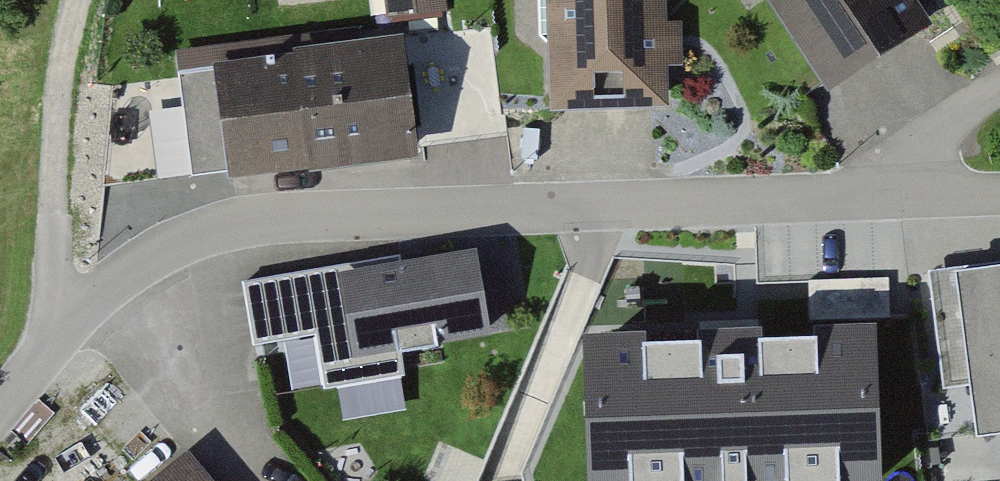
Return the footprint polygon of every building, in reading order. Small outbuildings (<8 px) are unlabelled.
[(408,19),(457,13),(456,0),(405,0),(408,19)] [(565,112),(676,108),(672,0),(561,0),(565,112)] [(840,91),(943,30),(925,0),(786,0),(840,91)] [(416,42),(234,68),(250,178),(301,171),(390,158),(432,152),(416,42)] [(399,257),(242,283),(253,349),(316,339),(325,395),(403,382),(400,359),(493,344),(479,255),(401,268),(399,257)] [(943,389),(967,386),(973,437),(999,434),(999,274),(973,277),(931,281),(943,389)] [(889,317),(890,280),(814,278),(814,315),(889,317)] [(583,350),(588,480),(878,480),(873,341),(583,350)] [(201,459),(175,480),(220,480),(201,459)]
